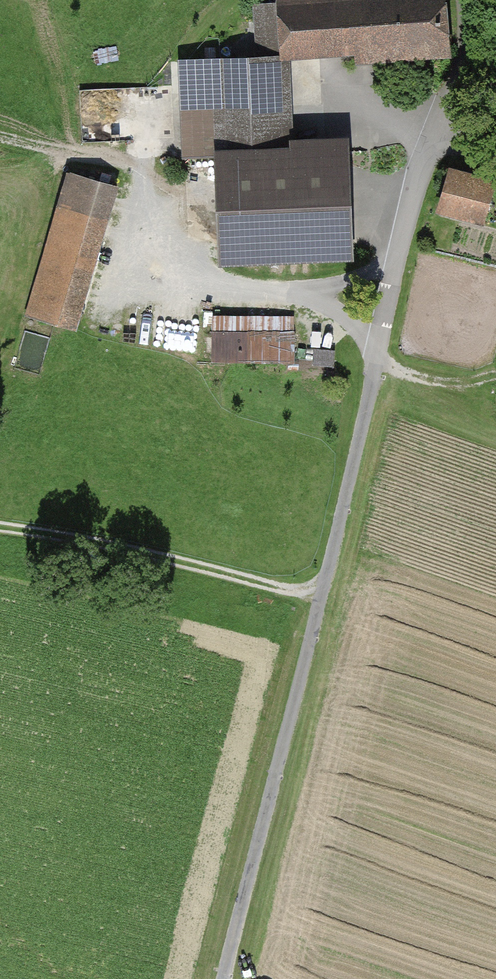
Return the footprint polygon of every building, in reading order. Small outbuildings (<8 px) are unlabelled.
[(278,59),(434,53),(432,0),(275,0),(278,59)] [(278,59),(180,63),(183,147),(213,145),(281,143),(278,59)] [(281,143),(213,145),(218,264),(357,259),(352,140),(281,143)] [(115,180),(73,168),(34,308),(77,320),(115,180)] [(488,230),(495,190),(495,182),(450,173),(440,220),(488,230)] [(175,345),(179,315),(153,311),(148,340),(175,345)] [(213,363),(297,363),(297,314),(213,314),(213,363)]
